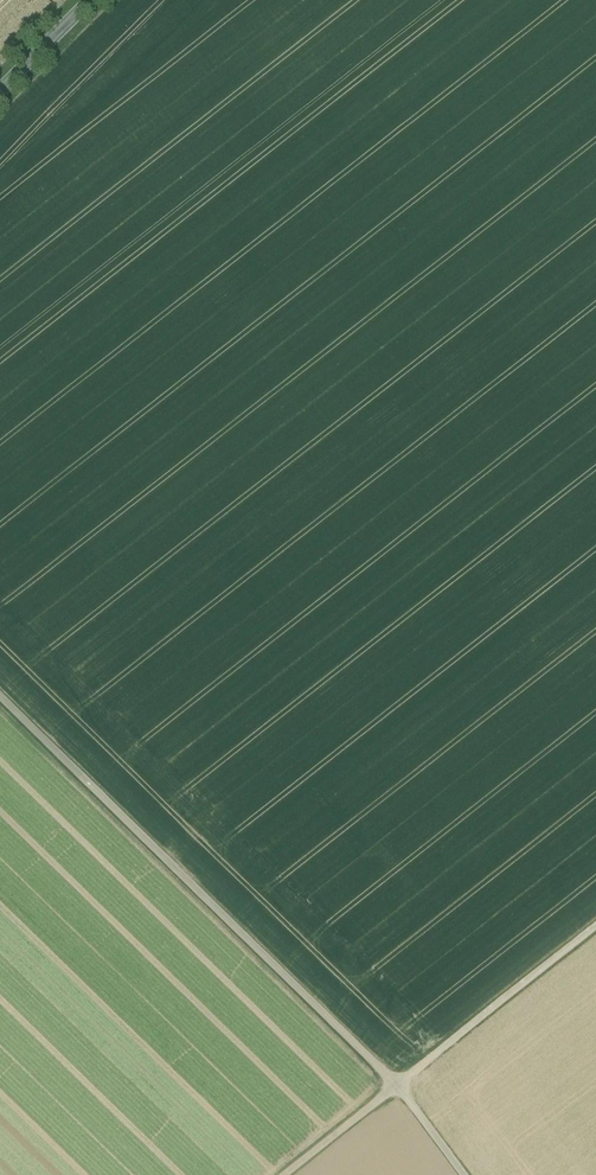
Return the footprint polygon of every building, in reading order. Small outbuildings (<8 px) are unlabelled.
[(163,1165),(154,1174),(175,1174),(163,1165)]
